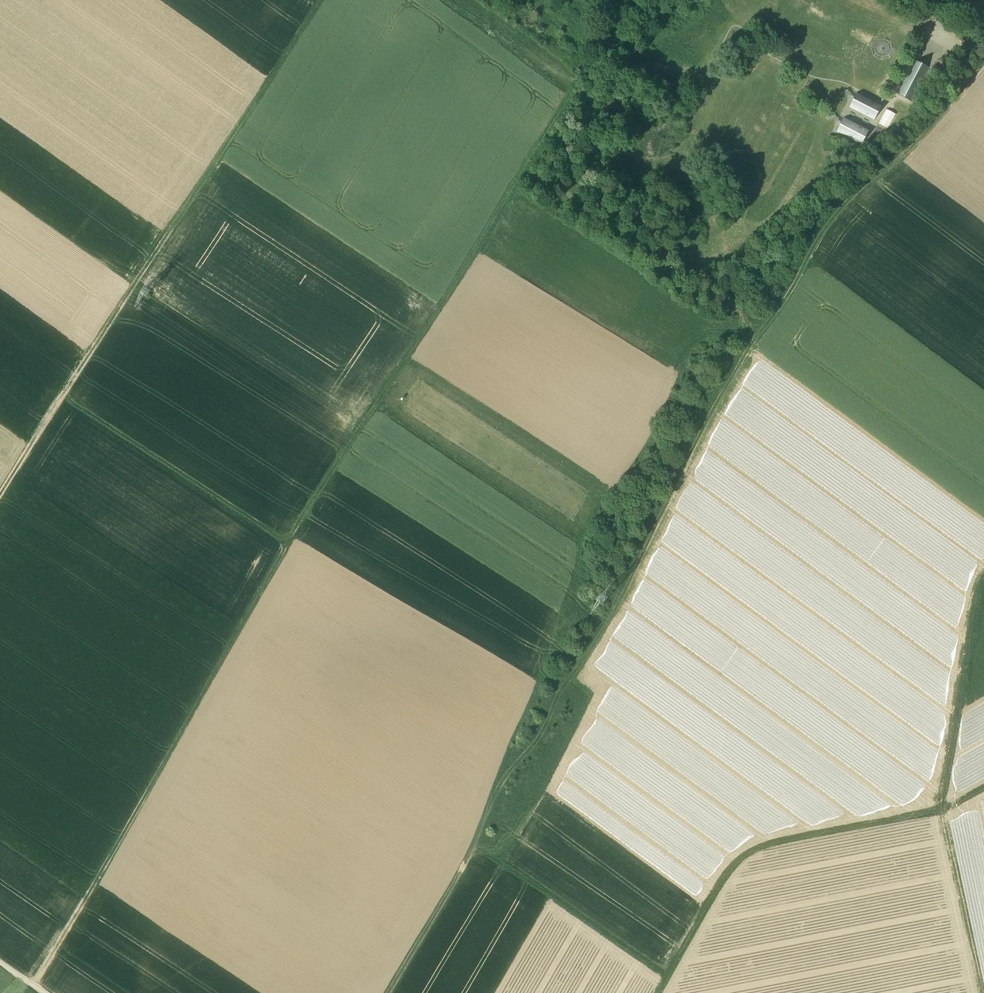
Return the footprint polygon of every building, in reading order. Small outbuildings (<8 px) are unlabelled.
[(930,68),(915,60),(897,94),(911,102),(930,68)] [(882,106),(857,92),(849,107),(875,120),(882,106)] [(869,131),(843,117),(836,131),(861,145),(869,131)]
